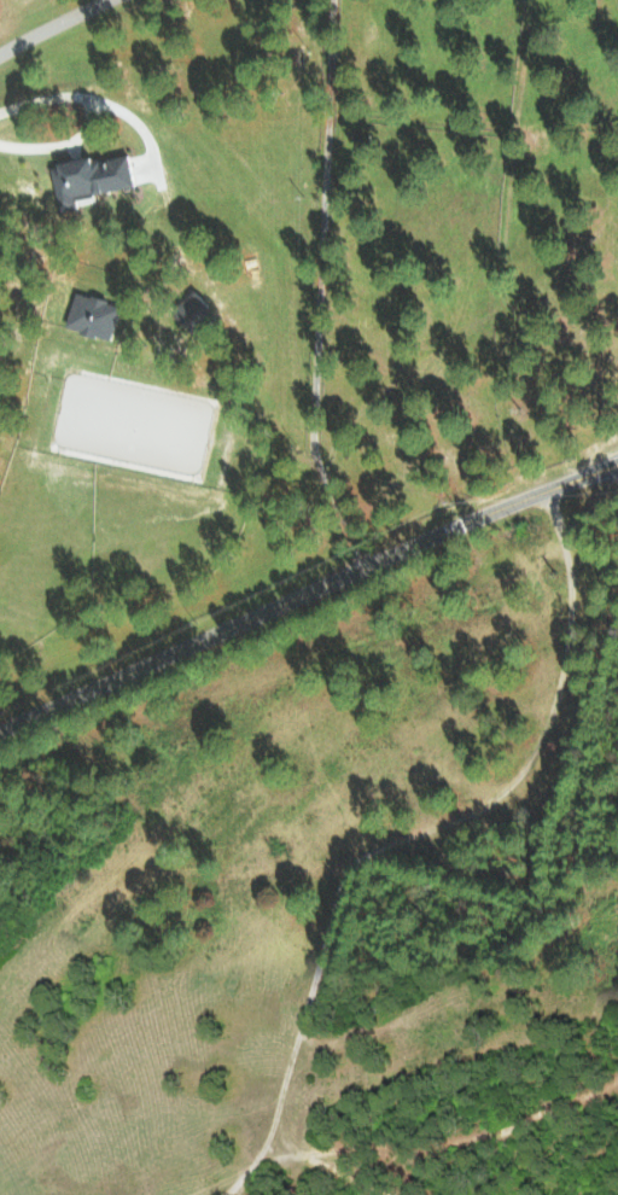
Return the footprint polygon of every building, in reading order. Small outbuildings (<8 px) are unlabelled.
[(128,188),(123,154),(51,164),(57,208),(95,204),(94,192),(128,188)] [(180,329),(207,313),(193,290),(167,306),(180,329)] [(61,327),(106,339),(114,310),(99,306),(101,299),(71,291),(61,327)]
